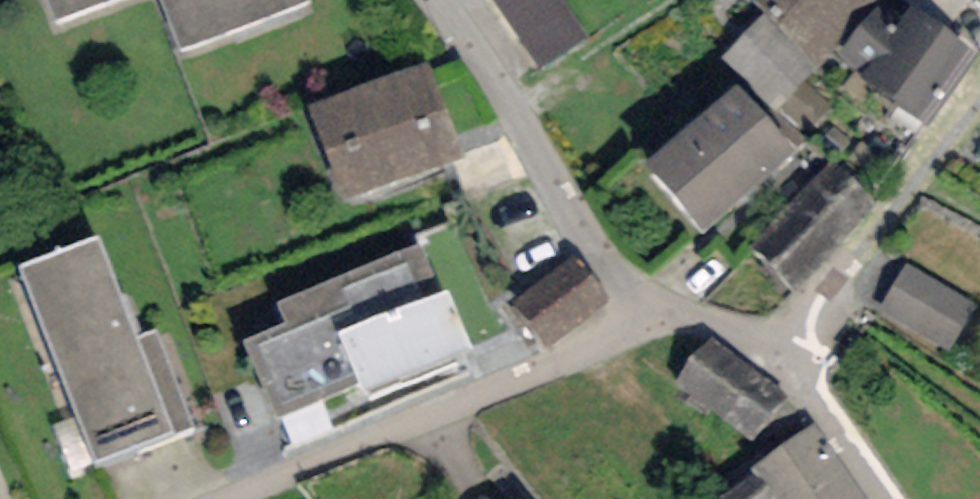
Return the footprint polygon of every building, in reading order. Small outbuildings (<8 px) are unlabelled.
[(57,20),(109,0),(49,0),(57,20)] [(180,48),(307,0),(162,0),(180,48)] [(562,0),(495,0),(541,69),(589,34),(562,0)] [(765,13),(816,70),(818,74),(835,57),(875,3),(877,0),(754,0),(765,13)] [(979,55),(910,4),(898,20),(875,3),(835,57),(927,126),(979,55)] [(816,70),(765,13),(722,57),(776,111),(803,82),(816,70)] [(428,63),(309,104),(342,200),(461,159),(428,63)] [(834,111),(803,82),(776,111),(770,117),(801,146),(834,111)] [(704,232),(796,152),(737,85),(645,164),(704,232)] [(750,249),(794,291),(878,205),(834,162),(750,249)] [(98,235),(17,267),(95,461),(134,446),(136,451),(195,427),(157,332),(139,339),(98,235)] [(420,242),(276,303),(284,322),(243,339),(278,419),(362,383),(367,394),(473,349),(448,290),(442,292),(420,242)] [(576,256),(513,303),(547,348),(610,301),(576,256)] [(977,308),(913,270),(884,314),(952,355),(977,308)] [(788,395),(710,336),(675,381),(753,440),(788,395)] [(752,469),(755,473),(721,498),(867,498),(812,425),(752,469)]
